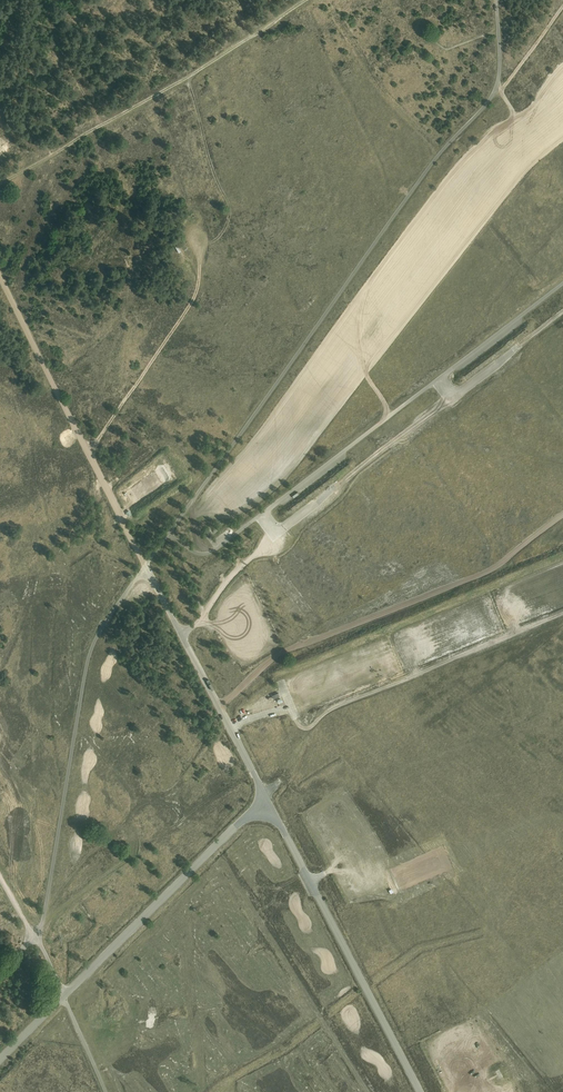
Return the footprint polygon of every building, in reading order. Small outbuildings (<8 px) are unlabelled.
[(204,532),(209,537),(213,534),(209,528),(204,532)]
